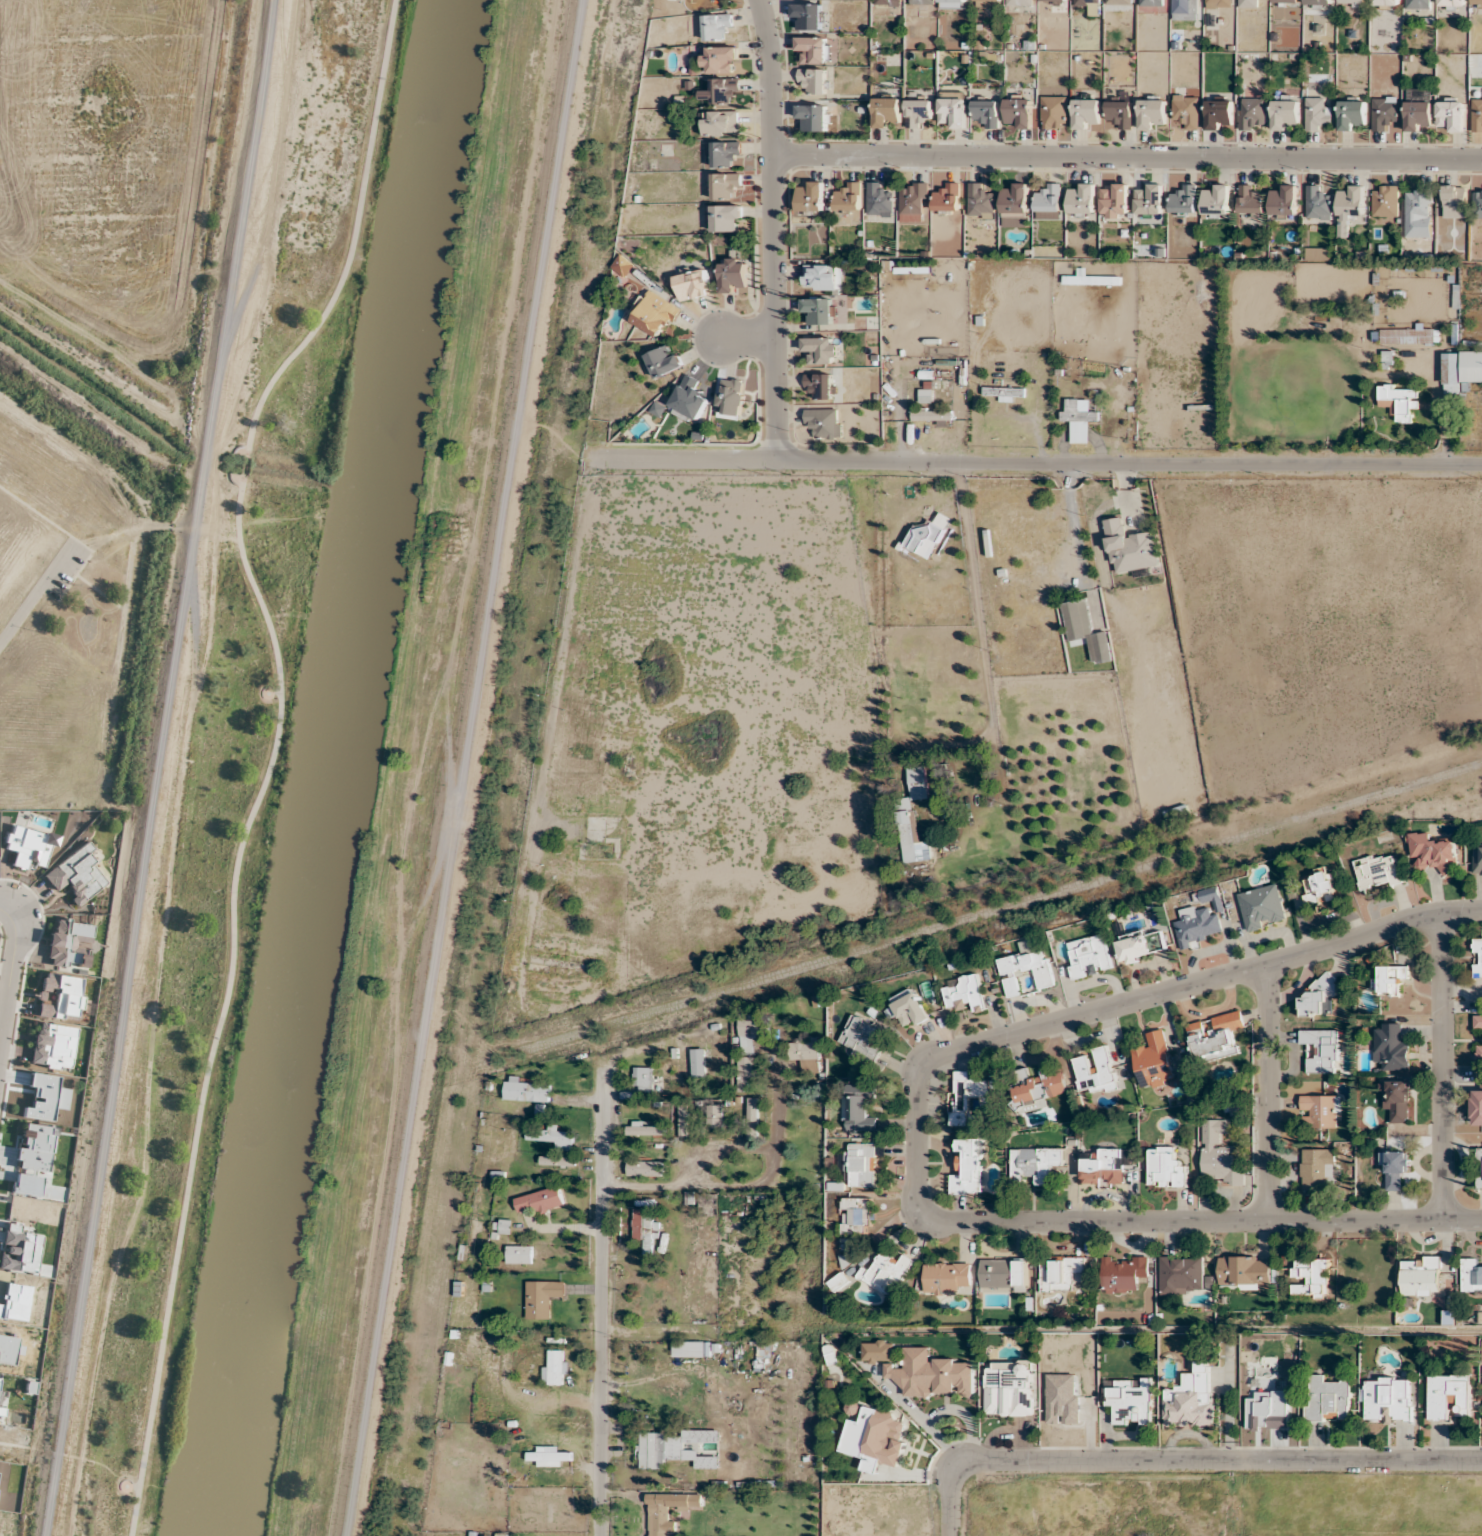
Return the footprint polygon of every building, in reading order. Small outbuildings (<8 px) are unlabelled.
[(1075,5),(1089,5),(1089,16),(1100,16),(1100,0),(1075,0),(1075,5)] [(1198,19),(1198,0),(1172,0),(1172,19),(1198,19)] [(1432,0),(1405,0),(1405,9),(1432,9),(1432,0)] [(1439,9),(1465,9),(1465,0),(1439,0),(1439,9)] [(823,3),(793,3),(793,21),(798,21),(798,30),(823,30),(823,3)] [(704,41),(724,41),(724,30),(732,30),(732,14),(704,14),(704,41)] [(798,63),(829,63),(829,37),(798,37),(798,63)] [(738,46),(703,46),(703,73),(738,73),(738,46)] [(808,93),(826,93),(826,68),(798,68),(798,84),(808,84),(808,93)] [(711,104),(730,104),(730,95),(739,95),(739,78),(711,78),(711,88),(702,88),(702,99),(711,99),(711,104)] [(1407,131),(1432,130),(1432,90),(1407,90),(1407,131)] [(1174,119),(1182,119),(1182,129),(1199,129),(1199,95),(1174,95),(1174,119)] [(1067,129),(1067,96),(1042,96),(1042,129),(1067,129)] [(875,127),(895,127),(895,120),(900,120),(900,97),(875,97),(875,127)] [(966,127),(966,97),(940,97),(940,127),(966,127)] [(1006,128),(1032,128),(1032,97),(1006,97),(1006,128)] [(1372,131),(1389,131),(1389,120),(1399,120),(1399,97),(1372,97),(1372,131)] [(1240,129),(1267,129),(1267,98),(1240,98),(1240,129)] [(1333,120),(1333,107),(1324,107),(1324,98),(1306,98),(1306,130),(1324,130),(1324,120),(1333,120)] [(906,127),(923,127),(923,119),(931,119),(931,99),(906,99),(906,127)] [(1100,99),(1074,99),(1074,129),(1090,129),(1090,120),(1100,120),(1100,99)] [(1140,129),(1158,129),(1158,120),(1166,120),(1166,99),(1140,99),(1140,129)] [(1207,129),(1233,129),(1233,99),(1207,99),(1207,129)] [(1473,99),(1473,131),(1481,131),(1481,99),(1473,99)] [(1299,100),(1273,100),(1273,129),(1299,130),(1299,100)] [(1365,131),(1365,100),(1339,100),(1339,131),(1365,131)] [(1438,131),(1464,131),(1464,100),(1438,100),(1438,131)] [(1114,121),(1114,129),(1133,129),(1133,101),(1106,101),(1106,121),(1114,121)] [(831,104),(798,104),(798,131),(831,131),(831,104)] [(703,135),(740,135),(740,111),(703,111),(703,135)] [(713,142),(713,167),(732,167),(732,158),(740,158),(740,142),(713,142)] [(713,200),(732,200),(732,191),(741,191),(741,173),(713,173),(713,200)] [(797,181),(797,211),(823,211),(823,181),(797,181)] [(861,182),(844,182),(844,191),(835,191),(835,211),(861,211),(861,182)] [(867,182),(867,218),(893,218),(893,192),(884,192),(884,182),(867,182)] [(916,221),(916,213),(928,213),(928,183),(900,183),(900,221),(916,221)] [(960,183),(942,183),(942,192),(933,192),(933,212),(960,212),(960,183)] [(987,192),(987,183),(969,183),(969,216),(987,216),(987,222),(994,222),(994,192),(987,192)] [(1001,228),(1027,228),(1027,183),(1001,183),(1001,228)] [(1061,183),(1043,183),(1043,193),(1034,193),(1034,212),(1061,212),(1061,183)] [(1095,183),(1068,183),(1068,216),(1095,216),(1095,183)] [(1101,217),(1128,217),(1128,183),(1101,183),(1101,217)] [(1163,216),(1163,183),(1144,183),(1144,192),(1136,192),(1136,216),(1163,216)] [(1170,194),(1170,214),(1196,214),(1196,183),(1180,183),(1180,194),(1170,194)] [(1229,184),(1203,184),(1203,215),(1229,215),(1229,184)] [(1238,213),(1265,213),(1265,194),(1255,194),(1255,184),(1238,184),(1238,213)] [(1270,214),(1296,214),(1296,185),(1270,185),(1270,214)] [(1324,185),(1306,185),(1306,219),(1333,219),(1333,195),(1324,195),(1324,185)] [(1364,185),(1339,185),(1339,216),(1364,216),(1364,185)] [(1399,216),(1399,185),(1372,185),(1372,216),(1399,216)] [(1405,237),(1432,237),(1432,185),(1414,185),(1414,194),(1405,194),(1405,237)] [(1465,209),(1466,185),(1443,185),(1443,209),(1465,209)] [(1481,218),(1481,185),(1473,185),(1473,218),(1481,218)] [(713,205),(713,231),(741,231),(741,205),(713,205)] [(721,293),(746,293),(746,258),(721,258),(721,293)] [(843,289),(843,264),(804,264),(804,289),(843,289)] [(674,274),(681,301),(713,293),(706,266),(674,274)] [(1086,268),(1078,268),(1078,276),(1063,276),(1063,284),(1120,284),(1120,276),(1086,276),(1086,268)] [(629,319),(661,340),(681,309),(648,288),(629,319)] [(803,298),(803,325),(835,325),(835,298),(803,298)] [(1380,329),(1380,343),(1439,343),(1439,329),(1380,329)] [(804,338),(804,363),(837,363),(837,338),(804,338)] [(654,380),(684,366),(673,343),(643,357),(654,380)] [(1392,367),(1392,351),(1383,351),(1383,367),(1392,367)] [(1443,393),(1460,393),(1460,382),(1481,382),(1481,351),(1461,351),(1461,352),(1443,352),(1443,393)] [(697,423),(709,399),(699,394),(705,383),(686,373),(668,408),(697,423)] [(833,374),(804,374),(804,388),(814,388),(814,399),(833,399),(833,374)] [(723,377),(716,415),(740,419),(747,381),(723,377)] [(1410,422),(1410,413),(1419,413),(1419,386),(1379,385),(1378,405),(1388,405),(1388,413),(1398,413),(1397,422),(1410,422)] [(1015,401),(1015,397),(1024,397),(1024,387),(987,387),(987,396),(998,396),(998,401),(1015,401)] [(1071,442),(1089,442),(1089,421),(1100,421),(1099,410),(1089,410),(1089,398),(1066,398),(1066,408),(1061,408),(1061,421),(1071,421),(1071,442)] [(815,438),(841,438),(841,409),(805,409),(805,428),(815,428),(815,438)] [(952,410),(911,410),(911,421),(940,421),(940,424),(952,424),(952,410)] [(930,559),(951,519),(940,513),(936,520),(929,516),(923,528),(916,524),(904,546),(930,559)] [(1104,520),(1112,572),(1134,569),(1135,576),(1150,574),(1149,566),(1160,564),(1155,532),(1127,537),(1124,517),(1104,520)] [(1068,642),(1088,638),(1093,664),(1114,660),(1108,631),(1095,633),(1088,598),(1061,603),(1068,642)] [(908,768),(911,800),(927,798),(925,767),(908,768)] [(911,860),(931,860),(931,842),(915,842),(915,811),(901,811),(901,846),(911,846),(911,860)] [(1431,841),(1430,832),(1408,834),(1411,871),(1439,868),(1439,875),(1459,873),(1455,838),(1431,841)] [(1481,874),(1481,842),(1473,842),(1473,874),(1481,874)] [(1353,861),(1361,892),(1403,880),(1397,857),(1388,859),(1386,852),(1353,861)] [(1308,905),(1338,898),(1331,870),(1301,876),(1308,905)] [(1237,892),(1246,931),(1287,922),(1278,883),(1237,892)] [(1209,905),(1172,913),(1179,946),(1223,936),(1219,914),(1211,916),(1209,905)] [(1114,943),(1125,966),(1155,951),(1144,928),(1114,943)] [(1103,933),(1063,944),(1073,980),(1112,969),(1103,933)] [(1473,937),(1473,958),(1474,978),(1481,978),(1481,937),(1473,937)] [(1006,997),(1020,994),(1016,973),(1033,970),(1037,988),(1052,985),(1045,950),(999,959),(1006,997)] [(1408,966),(1380,966),(1380,976),(1372,976),(1372,994),(1399,995),(1399,982),(1408,982),(1408,966)] [(972,1004),(974,1012),(986,1010),(978,975),(942,983),(948,1009),(972,1004)] [(1299,997),(1300,1017),(1335,1015),(1334,978),(1308,980),(1308,996),(1299,997)] [(906,1030),(930,1018),(913,987),(890,999),(906,1030)] [(1208,1017),(1208,1019),(1186,1024),(1195,1064),(1239,1054),(1234,1031),(1245,1028),(1241,1010),(1208,1017)] [(740,1014),(740,1053),(755,1053),(755,1035),(765,1035),(765,1014),(740,1014)] [(874,1062),(880,1050),(875,1048),(884,1029),(852,1014),(838,1044),(874,1062)] [(1473,1014),(1473,1030),(1481,1030),(1481,1014),(1473,1014)] [(1399,1023),(1374,1023),(1374,1061),(1383,1061),(1383,1070),(1409,1070),(1409,1041),(1399,1041),(1399,1023)] [(1145,1033),(1148,1044),(1131,1048),(1141,1090),(1177,1081),(1164,1028),(1145,1033)] [(1300,1030),(1300,1042),(1309,1042),(1309,1052),(1308,1052),(1308,1073),(1338,1073),(1339,1030),(1300,1030)] [(800,1073),(820,1073),(820,1038),(798,1038),(798,1043),(790,1043),(790,1061),(800,1061),(800,1073)] [(1093,1049),(1094,1055),(1073,1060),(1080,1095),(1117,1087),(1107,1046),(1093,1049)] [(692,1048),(692,1077),(704,1077),(704,1048),(692,1048)] [(739,1056),(739,1088),(746,1088),(746,1078),(755,1078),(755,1056),(739,1056)] [(653,1067),(634,1067),(634,1092),(653,1092),(653,1067)] [(1068,1096),(1063,1068),(1029,1075),(1028,1068),(1012,1071),(1018,1106),(1068,1096)] [(953,1126),(981,1126),(981,1113),(970,1113),(971,1099),(982,1099),(982,1108),(990,1108),(990,1080),(969,1080),(969,1071),(953,1071),(953,1126)] [(549,1101),(549,1084),(524,1084),(524,1076),(506,1076),(505,1100),(549,1101)] [(1410,1122),(1410,1081),(1385,1081),(1385,1113),(1391,1113),(1391,1122),(1410,1122)] [(876,1131),(877,1115),(867,1115),(868,1084),(845,1084),(844,1131),(876,1131)] [(1340,1095),(1301,1096),(1301,1115),(1310,1115),(1310,1128),(1341,1128),(1340,1095)] [(748,1140),(758,1140),(758,1098),(748,1098),(748,1140)] [(680,1136),(689,1136),(689,1105),(680,1105),(680,1136)] [(722,1131),(722,1106),(708,1106),(708,1131),(722,1131)] [(1244,1185),(1244,1170),(1234,1170),(1234,1146),(1225,1146),(1225,1119),(1202,1119),(1202,1177),(1212,1177),(1212,1184),(1244,1185)] [(627,1135),(664,1135),(664,1124),(627,1124),(627,1135)] [(555,1148),(572,1149),(573,1130),(527,1127),(527,1140),(556,1142),(555,1148)] [(983,1138),(958,1138),(958,1174),(950,1174),(950,1194),(983,1194),(983,1138)] [(876,1144),(845,1144),(845,1186),(876,1186),(876,1144)] [(1148,1187),(1186,1187),(1186,1165),(1176,1165),(1176,1147),(1148,1147),(1148,1187)] [(1065,1167),(1065,1148),(1012,1148),(1011,1179),(1031,1179),(1031,1185),(1051,1185),(1051,1167),(1065,1167)] [(1122,1148),(1093,1149),(1093,1158),(1082,1158),(1082,1184),(1122,1184),(1122,1148)] [(1301,1189),(1323,1189),(1323,1180),(1335,1180),(1335,1149),(1301,1149),(1301,1189)] [(1411,1151),(1381,1151),(1381,1165),(1386,1165),(1386,1190),(1402,1190),(1402,1171),(1411,1171),(1411,1151)] [(574,1165),(574,1157),(541,1157),(541,1165),(574,1165)] [(628,1176),(663,1176),(663,1161),(628,1161),(628,1176)] [(515,1197),(520,1217),(565,1206),(560,1186),(515,1197)] [(872,1198),(843,1198),(842,1250),(856,1250),(857,1231),(872,1231),(872,1198)] [(652,1239),(659,1239),(659,1221),(651,1221),(651,1209),(633,1209),(633,1239),(644,1239),(644,1255),(652,1255),(652,1239)] [(532,1263),(532,1246),(506,1246),(506,1263),(532,1263)] [(858,1277),(893,1297),(914,1260),(904,1255),(900,1261),(882,1250),(871,1271),(864,1267),(858,1277)] [(1149,1256),(1101,1257),(1102,1293),(1138,1292),(1138,1277),(1149,1276),(1149,1256)] [(1161,1295),(1204,1295),(1204,1256),(1161,1256),(1161,1295)] [(1219,1289),(1262,1289),(1262,1282),(1272,1281),(1271,1256),(1218,1256),(1219,1289)] [(1041,1291),(1075,1291),(1075,1281),(1086,1281),(1086,1257),(1041,1257),(1041,1291)] [(1461,1292),(1481,1292),(1481,1265),(1479,1265),(1479,1258),(1462,1257),(1461,1292)] [(1291,1297),(1327,1298),(1328,1259),(1291,1258),(1291,1280),(1291,1297)] [(1027,1288),(1027,1259),(980,1259),(980,1288),(1027,1288)] [(1440,1295),(1440,1259),(1401,1259),(1401,1295),(1440,1295)] [(924,1295),(971,1295),(971,1262),(924,1262),(924,1295)] [(836,1291),(849,1281),(843,1273),(829,1283),(836,1291)] [(526,1319),(551,1319),(551,1300),(565,1300),(565,1281),(526,1280),(526,1319)] [(862,1361),(894,1361),(894,1340),(862,1340),(862,1361)] [(710,1358),(710,1342),(672,1342),(672,1358),(710,1358)] [(757,1357),(767,1357),(767,1345),(766,1345),(766,1342),(757,1342),(757,1357)] [(975,1360),(929,1357),(930,1348),(905,1346),(904,1366),(885,1365),(884,1378),(895,1379),(895,1386),(905,1386),(904,1395),(973,1399),(975,1360)] [(566,1350),(549,1350),(549,1365),(543,1365),(543,1385),(566,1385),(566,1350)] [(1164,1426),(1212,1426),(1211,1361),(1196,1361),(1196,1373),(1183,1373),(1183,1384),(1174,1384),(1174,1390),(1163,1390),(1164,1426)] [(1033,1416),(1033,1362),(986,1362),(986,1416),(1033,1416)] [(1428,1421),(1448,1421),(1448,1408),(1460,1408),(1460,1418),(1470,1418),(1470,1375),(1428,1375),(1428,1421)] [(1351,1421),(1351,1377),(1307,1377),(1307,1421),(1351,1421)] [(1365,1423),(1411,1423),(1411,1377),(1365,1377),(1365,1423)] [(1152,1426),(1152,1379),(1106,1379),(1106,1406),(1114,1406),(1114,1425),(1152,1426)] [(898,1468),(906,1442),(900,1440),(907,1418),(866,1405),(860,1422),(850,1419),(840,1451),(864,1458),(860,1469),(876,1475),(880,1462),(898,1468)] [(640,1469),(663,1469),(663,1459),(695,1460),(695,1469),(718,1469),(718,1455),(698,1455),(698,1450),(686,1450),(686,1443),(719,1443),(719,1430),(682,1430),(682,1433),(641,1433),(640,1469)] [(538,1466),(571,1466),(571,1451),(559,1451),(559,1446),(527,1446),(527,1462),(538,1462),(538,1466)] [(667,1534),(676,1534),(676,1521),(670,1521),(670,1509),(702,1508),(702,1493),(648,1494),(648,1535),(667,1535),(667,1534)]
